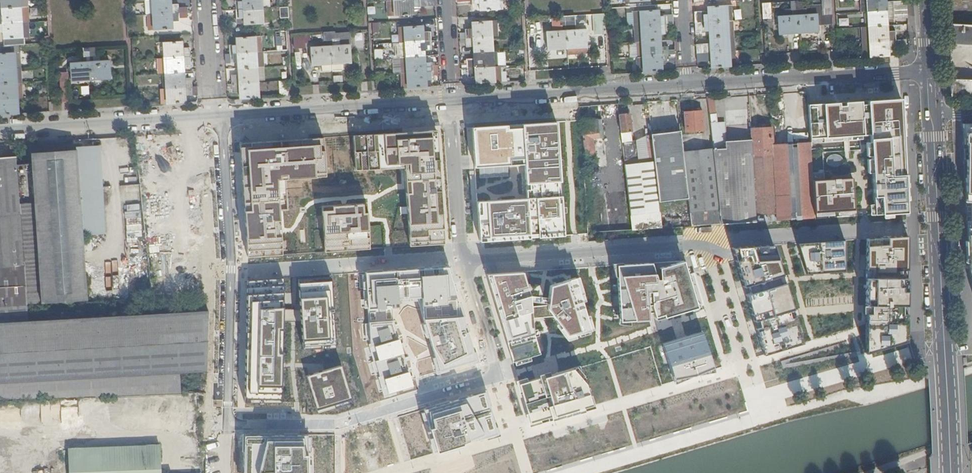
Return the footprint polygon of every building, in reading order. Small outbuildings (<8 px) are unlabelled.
[(18,112),(17,95),(24,95),(22,43),(26,43),(25,35),(25,21),(22,21),(21,5),(24,5),(24,0),(2,0),(3,16),(0,16),(0,27),(4,27),(4,44),(0,44),(0,113),(18,112)] [(154,12),(148,13),(149,29),(173,27),(172,16),(179,16),(179,5),(171,6),(171,0),(153,0),(154,12)] [(244,1),(237,2),(238,16),(245,16),(246,22),(270,21),(270,4),(272,4),(272,0),(244,0),(244,1)] [(395,8),(391,8),(391,14),(413,13),(412,2),(436,0),(395,0),(395,8)] [(481,8),(503,7),(503,2),(499,2),(499,0),(480,0),(481,8)] [(803,7),(803,0),(791,0),(792,8),(797,8),(797,14),(778,15),(779,32),(818,30),(817,13),(799,14),(799,7),(803,7)] [(831,0),(824,0),(824,13),(832,13),(831,0)] [(888,55),(888,43),(904,43),(904,38),(896,38),(895,33),(888,33),(886,13),(906,12),(906,0),(860,0),(861,10),(868,9),(870,40),(863,41),(863,56),(888,55)] [(769,2),(760,3),(761,19),(770,19),(769,2)] [(711,56),(712,66),(736,65),(733,4),(708,5),(708,9),(709,15),(701,16),(701,9),(695,10),(697,27),(709,26),(711,46),(698,46),(698,52),(704,51),(704,56),(711,56)] [(288,7),(277,7),(278,18),(288,18),(288,7)] [(634,56),(634,71),(662,69),(661,63),(677,62),(676,48),(661,49),(660,29),(667,28),(666,18),(659,19),(658,8),(634,9),(635,25),(633,25),(635,40),(637,40),(639,56),(634,56)] [(548,47),(587,44),(586,28),(571,28),(570,14),(560,14),(560,29),(547,30),(548,47)] [(475,72),(476,81),(502,80),(501,64),(499,64),(498,49),(493,50),(491,20),(472,20),(472,30),(461,31),(461,36),(466,36),(467,41),(473,41),(474,60),(467,61),(468,66),(464,67),(464,72),(475,72)] [(31,31),(44,33),(46,24),(33,22),(31,31)] [(403,86),(409,86),(427,85),(427,74),(434,74),(434,69),(440,69),(439,58),(433,58),(433,56),(425,56),(424,44),(432,44),(431,33),(423,34),(422,24),(405,25),(407,56),(401,56),(402,71),(403,86)] [(947,24),(948,44),(971,45),(971,25),(947,24)] [(330,45),(349,44),(348,29),(334,30),(334,39),(330,39),(330,45)] [(329,45),(323,46),(311,46),(312,63),(350,60),(349,44),(330,45),(330,39),(334,39),(334,30),(323,31),(323,39),(329,39),(329,45)] [(295,47),(306,47),(305,40),(310,40),(310,33),(295,34),(295,47)] [(240,87),(241,97),(261,96),(260,81),(258,80),(256,49),(262,49),(261,34),(248,35),(237,36),(237,46),(230,46),(230,57),(238,57),(239,76),(232,76),(232,88),(240,87)] [(165,71),(167,102),(186,101),(185,91),(192,90),(191,79),(185,80),(183,60),(190,60),(189,46),(183,46),(182,40),(164,41),(165,56),(156,56),(157,71),(165,71)] [(71,69),(71,78),(110,76),(109,60),(91,61),(90,54),(94,54),(94,45),(83,46),(83,55),(88,54),(88,61),(70,62),(71,69)] [(383,59),(383,49),(373,49),(372,59),(383,59)] [(391,58),(392,74),(400,74),(399,58),(391,58)] [(971,80),(971,66),(949,65),(950,79),(971,80)] [(72,98),(71,78),(71,69),(62,69),(63,98),(72,98)] [(374,73),(375,88),(383,87),(382,73),(374,73)] [(279,79),(279,94),(289,94),(288,78),(279,79)] [(951,98),(971,98),(971,80),(950,79),(951,98)] [(900,99),(801,105),(806,142),(855,140),(862,218),(905,213),(900,99)] [(566,108),(470,114),(474,159),(526,155),(530,211),(480,214),(483,256),(576,250),(566,108)] [(686,132),(703,129),(702,125),(701,110),(683,112),(686,132)] [(628,113),(616,114),(621,159),(635,158),(636,161),(648,159),(646,137),(631,139),(628,113)] [(593,139),(602,138),(599,118),(580,121),(586,160),(596,158),(593,139)] [(439,119),(343,127),(348,179),(405,196),(416,262),(454,258),(439,119)] [(956,125),(960,175),(971,174),(971,125),(956,125)] [(301,129),(224,127),(236,271),(273,266),(267,182),(315,183),(301,129)] [(773,127),(747,128),(749,158),(775,157),(773,127)] [(35,201),(20,202),(23,253),(24,263),(26,302),(86,299),(77,148),(32,151),(35,201)] [(23,253),(18,183),(16,155),(0,156),(0,255),(23,253)] [(154,163),(134,165),(142,255),(162,254),(154,163)] [(960,175),(962,214),(971,213),(971,174),(960,175)] [(851,178),(810,181),(812,217),(850,215),(851,178)] [(367,203),(299,210),(305,270),(373,264),(367,203)] [(124,226),(126,249),(136,248),(134,225),(124,226)] [(908,232),(872,232),(869,348),(906,341),(908,232)] [(840,244),(790,247),(799,274),(842,275),(840,244)] [(772,246),(724,251),(753,355),(805,341),(772,246)] [(23,253),(0,255),(0,265),(24,263),(23,253)] [(688,260),(612,264),(614,324),(641,324),(695,304),(688,260)] [(27,319),(27,304),(26,302),(24,263),(0,265),(0,321),(27,319)] [(451,274),(368,282),(368,310),(399,309),(399,301),(419,299),(424,316),(464,315),(451,274)] [(513,274),(479,276),(504,359),(530,349),(524,299),(513,274)] [(538,290),(535,317),(559,341),(587,327),(575,280),(538,290)] [(288,292),(246,297),(245,402),(281,401),(285,354),(319,351),(326,353),(335,350),(334,333),(333,291),(298,296),(305,338),(290,340),(288,292)] [(209,309),(143,313),(54,317),(27,319),(0,321),(0,398),(22,398),(54,396),(107,394),(148,393),(182,392),(182,374),(207,373),(209,309)] [(464,315),(424,316),(437,373),(476,358),(464,315)] [(711,357),(703,332),(654,349),(667,388),(707,374),(711,357)] [(402,338),(371,346),(385,397),(415,388),(402,338)] [(561,373),(513,386),(526,431),(590,412),(580,368),(561,373)] [(339,371),(308,376),(314,414),(346,405),(339,371)] [(486,397),(398,417),(406,462),(498,436),(486,397)] [(245,435),(245,472),(336,472),(337,433),(245,435)] [(161,447),(148,447),(100,447),(69,448),(70,460),(70,472),(162,472),(161,447)]
